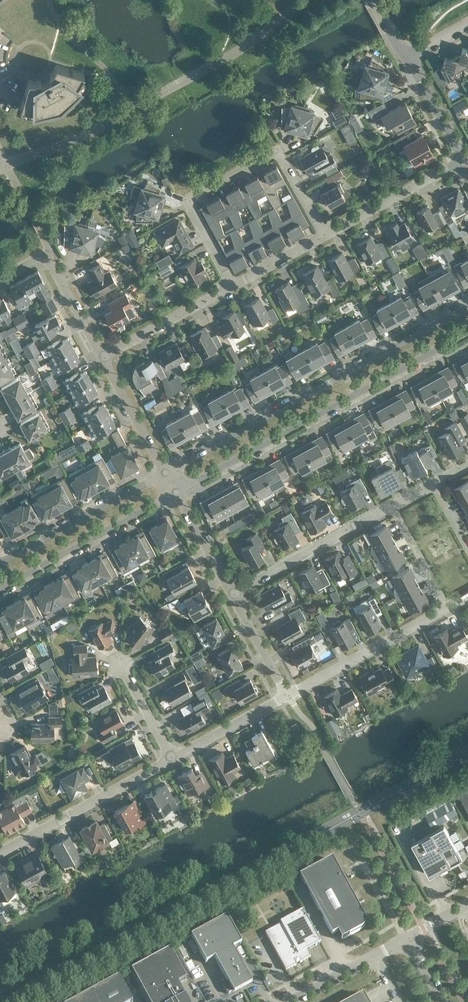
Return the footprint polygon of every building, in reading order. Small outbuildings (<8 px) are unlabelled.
[(456,57),(463,68),(465,67),(466,70),(467,70),(467,50),(467,49),(463,48),(462,48),(463,48),(461,54),(456,57)] [(362,68),(360,76),(386,84),(388,77),(385,76),(386,71),(382,70),(384,66),(385,66),(371,57),(371,58),(372,58),(367,66),(365,65),(364,69),(362,68)] [(463,68),(456,57),(451,59),(446,58),(446,57),(445,57),(444,62),(445,65),(441,67),(448,80),(455,77),(459,78),(460,79),(462,72),(460,69),(463,68)] [(50,75),(45,77),(41,80),(28,80),(20,107),(33,108),(33,112),(46,108),(47,112),(61,107),(61,106),(62,107),(73,98),(71,95),(81,86),(77,84),(84,72),(56,64),(50,75)] [(438,68),(433,71),(440,85),(446,82),(438,68)] [(386,84),(360,76),(358,83),(359,84),(358,88),(360,88),(360,98),(359,98),(359,99),(377,100),(377,99),(376,99),(378,94),(379,94),(381,89),(385,90),(386,84)] [(464,99),(452,105),(456,112),(467,106),(464,99)] [(415,122),(405,102),(397,107),(397,108),(393,110),(392,109),(389,111),(384,102),(368,111),(376,125),(383,120),(386,125),(392,122),(398,131),(415,122)] [(289,132),(295,134),(303,107),(296,105),(295,106),(291,105),(291,107),(282,107),(282,106),(281,106),(281,122),(282,122),(282,121),(286,123),(285,126),(290,128),(289,132)] [(311,109),(303,107),(295,134),(302,136),(303,132),(308,133),(309,131),(314,133),(313,134),(314,134),(323,118),(322,119),(314,114),(314,112),(310,111),(311,109)] [(348,123),(340,127),(349,145),(357,140),(348,123)] [(393,141),(407,166),(432,153),(422,135),(417,138),(413,130),(393,141)] [(318,146),(316,145),(313,147),(312,149),(313,151),(301,158),(308,172),(316,168),(320,174),(337,165),(330,153),(326,156),(321,147),(319,148),(318,146)] [(286,183),(276,165),(276,166),(263,172),(265,176),(259,179),(267,193),(266,194),(274,207),(275,208),(281,204),(276,188),(286,183)] [(335,180),(344,176),(340,170),(325,178),(329,184),(330,183),(332,187),(322,192),(321,192),(322,193),(320,194),(324,200),(325,199),(329,207),(330,206),(332,205),(334,206),(338,201),(344,198),(344,199),(345,198),(341,191),(344,189),(340,183),(337,184),(335,180)] [(166,176),(160,179),(164,186),(170,183),(166,176)] [(259,179),(257,176),(244,183),(246,186),(240,190),(248,204),(247,204),(255,218),(256,218),(262,214),(257,199),(266,194),(267,193),(259,179)] [(138,191),(136,198),(163,206),(165,199),(161,198),(162,193),(159,192),(160,188),(161,188),(147,180),(148,181),(143,188),(141,187),(140,191),(138,191)] [(240,190),(238,186),(225,193),(227,197),(221,200),(229,214),(228,214),(236,228),(237,228),(243,225),(238,209),(247,204),(248,204),(240,190)] [(458,189),(441,198),(444,203),(438,206),(448,224),(454,221),(451,215),(454,213),(456,216),(464,211),(463,208),(467,206),(458,189)] [(221,200),(219,196),(219,197),(206,204),(208,207),(202,210),(217,239),(224,235),(219,219),(228,214),(229,214),(221,200)] [(309,225),(293,197),(286,200),(291,216),(282,221),(289,235),(291,239),(292,239),(304,232),(302,228),(308,225),(308,226),(309,225)] [(163,206),(136,198),(134,206),(136,206),(134,210),(137,211),(136,221),(135,220),(135,221),(152,222),(152,221),(153,216),(156,217),(157,212),(161,213),(163,206)] [(444,223),(438,212),(432,214),(427,205),(417,211),(426,229),(437,223),(439,226),(444,223)] [(275,208),(274,207),(267,211),(273,227),(263,232),(271,246),(270,246),(272,250),(273,249),(285,242),(283,239),(289,235),(282,221),(275,208)] [(256,218),(255,218),(249,221),(254,237),(244,242),(252,256),(251,256),(253,260),(254,260),(254,259),(266,253),(264,249),(270,246),(271,246),(263,232),(256,218)] [(184,230),(178,219),(156,232),(163,244),(172,239),(179,252),(192,245),(186,234),(187,234),(187,233),(186,234),(184,230),(185,229),(184,230)] [(413,239),(409,232),(404,223),(398,226),(396,222),(389,226),(391,230),(386,233),(394,249),(400,246),(402,250),(409,246),(407,242),(413,239)] [(73,250),(79,252),(87,225),(80,223),(79,225),(75,223),(75,225),(65,225),(65,224),(64,224),(64,242),(64,241),(69,243),(69,245),(74,246),(73,250)] [(95,227),(87,225),(79,252),(86,254),(87,250),(92,251),(93,248),(97,249),(97,250),(98,250),(106,236),(105,236),(105,237),(98,232),(98,230),(94,229),(95,227)] [(237,228),(236,228),(230,231),(235,247),(225,253),(234,270),(235,270),(247,263),(245,259),(251,256),(252,256),(244,242),(237,228)] [(123,234),(118,237),(122,244),(127,241),(123,234)] [(376,246),(374,243),(371,236),(356,244),(367,263),(380,256),(382,258),(389,255),(382,243),(376,246)] [(127,243),(121,247),(124,252),(130,249),(127,243)] [(427,254),(421,243),(412,248),(418,259),(427,254)] [(448,245),(443,248),(446,253),(451,251),(448,245)] [(347,262),(342,252),(327,260),(338,279),(352,272),(353,273),(360,268),(354,258),(347,262)] [(168,254),(155,261),(159,269),(172,261),(168,254)] [(198,264),(195,258),(179,267),(182,272),(180,273),(179,275),(179,277),(180,279),(181,280),(182,281),(184,281),(186,280),(189,285),(205,277),(202,271),(205,269),(201,262),(198,264)] [(462,263),(461,262),(454,266),(465,286),(466,285),(464,282),(467,280),(467,259),(462,263)] [(174,270),(170,263),(158,270),(162,277),(174,270)] [(395,263),(389,267),(392,273),(398,269),(395,263)] [(105,273),(100,264),(88,270),(91,276),(92,276),(94,279),(88,282),(96,296),(117,285),(109,271),(105,273)] [(331,278),(326,280),(326,281),(317,266),(303,274),(315,296),(329,288),(334,297),(340,293),(331,278)] [(405,268),(400,271),(403,277),(409,274),(405,268)] [(38,270),(20,280),(31,300),(32,300),(27,292),(35,287),(43,301),(41,303),(47,313),(57,308),(43,283),(44,282),(38,270)] [(398,271),(392,275),(395,282),(402,278),(398,271)] [(443,273),(431,280),(441,299),(449,294),(448,291),(457,286),(459,289),(460,289),(451,273),(445,276),(443,273)] [(31,300),(20,280),(10,285),(14,292),(12,293),(19,306),(20,308),(28,304),(27,302),(31,300)] [(441,299),(431,280),(419,286),(421,289),(414,293),(423,309),(424,309),(422,305),(432,300),(433,303),(441,299)] [(299,313),(311,307),(299,286),(293,289),(288,281),(276,288),(281,298),(279,299),(285,310),(295,305),(299,313)] [(109,303),(112,309),(105,313),(112,327),(116,325),(117,325),(118,324),(129,318),(125,310),(132,306),(125,294),(109,303)] [(401,296),(389,303),(399,322),(407,317),(406,314),(415,309),(417,312),(418,312),(409,296),(402,299),(401,296)] [(259,297),(244,305),(255,325),(269,317),(272,322),(279,319),(273,308),(267,311),(259,297)] [(1,299),(0,298),(0,318),(3,323),(11,319),(7,313),(10,311),(3,298),(1,299)] [(399,322),(389,303),(377,309),(379,312),(372,316),(381,332),(382,332),(380,328),(390,323),(391,326),(399,322)] [(222,318),(225,323),(218,327),(224,338),(231,334),(232,336),(245,329),(234,311),(222,318)] [(23,312),(18,315),(24,325),(29,322),(23,312)] [(56,330),(54,328),(61,324),(55,314),(49,318),(48,317),(35,324),(36,327),(30,330),(34,338),(41,335),(42,337),(56,330)] [(24,325),(18,315),(13,318),(18,328),(24,325)] [(359,319),(347,326),(357,345),(365,340),(364,337),(373,332),(375,335),(367,319),(360,322),(359,319)] [(357,345),(347,326),(335,332),(336,335),(330,339),(339,355),(340,355),(338,351),(347,346),(349,349),(357,345)] [(222,345),(216,334),(211,337),(205,327),(190,335),(194,343),(193,343),(193,345),(195,349),(197,350),(198,349),(202,357),(217,348),(216,348),(222,345)] [(17,337),(14,331),(8,334),(11,340),(17,337)] [(11,340),(9,341),(15,353),(24,349),(17,337),(11,340)] [(51,354),(53,358),(73,347),(68,338),(62,341),(60,339),(47,346),(45,347),(49,355),(51,354)] [(23,347),(26,352),(36,346),(33,341),(23,347)] [(316,342),(305,349),(315,368),(323,364),(321,360),(331,355),(333,358),(325,342),(318,345),(316,342)] [(184,359),(185,360),(186,361),(192,358),(185,345),(179,348),(176,343),(159,352),(168,368),(184,359)] [(39,352),(36,346),(26,352),(29,357),(39,352)] [(232,346),(225,350),(232,361),(238,358),(232,346)] [(75,350),(73,347),(53,358),(56,363),(54,364),(58,371),(60,370),(74,363),(72,361),(79,357),(77,355),(78,354),(75,349),(75,350)] [(292,352),(285,356),(297,378),(296,374),(305,369),(307,372),(315,368),(305,349),(293,355),(292,352)] [(463,358),(465,361),(456,367),(454,364),(453,364),(466,387),(467,387),(467,356),(463,358)] [(3,360),(0,362),(0,382),(12,375),(3,360)] [(143,361),(140,362),(139,363),(138,364),(137,365),(136,366),(135,367),(135,368),(134,370),(134,371),(134,373),(134,374),(134,376),(134,377),(135,378),(145,396),(143,392),(154,386),(148,375),(149,373),(154,370),(162,378),(166,376),(163,370),(159,363),(157,360),(158,361),(154,363),(152,360),(145,364),(143,361)] [(24,364),(27,370),(33,367),(30,361),(24,364)] [(238,361),(232,364),(235,369),(240,366),(238,361)] [(274,365),(262,372),(273,391),(281,387),(279,383),(289,378),(291,381),(282,365),(276,368),(274,365)] [(36,372),(33,367),(27,370),(31,375),(36,372)] [(437,373),(429,377),(440,396),(452,390),(450,386),(456,383),(448,367),(447,367),(449,370),(439,376),(437,373)] [(69,387),(72,391),(91,380),(86,371),(80,374),(78,372),(65,379),(63,380),(67,388),(69,387)] [(273,391),(262,372),(251,378),(252,381),(246,385),(255,401),(254,397),(263,392),(265,395),(273,391)] [(41,380),(44,385),(54,379),(51,374),(41,380)] [(208,376),(203,378),(207,385),(212,382),(208,376)] [(167,377),(162,380),(167,397),(175,393),(167,377)] [(440,396),(429,377),(421,381),(423,385),(413,390),(412,387),(411,387),(420,403),(426,400),(428,403),(440,396)] [(1,387),(9,402),(25,394),(17,378),(1,387)] [(57,385),(54,379),(44,385),(47,390),(57,385)] [(93,383),(91,380),(72,391),(74,396),(72,397),(76,404),(78,403),(92,396),(90,394),(97,390),(95,388),(96,387),(93,382),(93,383)] [(232,388),(220,395),(231,414),(239,410),(237,406),(247,401),(249,404),(240,388),(234,391),(232,388)] [(395,396),(387,400),(398,419),(410,413),(408,410),(414,406),(406,390),(405,390),(407,393),(397,399),(395,396)] [(34,409),(25,394),(9,402),(18,418),(34,409)] [(231,414),(220,395),(208,401),(210,404),(204,408),(213,424),(211,421),(221,415),(223,418),(231,414)] [(53,402),(49,396),(44,399),(47,405),(53,402)] [(154,405),(157,411),(171,404),(167,397),(154,405)] [(398,419),(387,400),(379,404),(381,408),(371,413),(370,410),(369,410),(378,426),(384,423),(386,426),(398,419)] [(87,420),(90,424),(109,413),(104,404),(98,407),(96,405),(83,412),(81,413),(85,421),(87,420)] [(59,413),(62,418),(72,412),(69,407),(59,413)] [(190,411),(178,418),(189,437),(197,433),(195,429),(205,424),(206,427),(207,427),(198,411),(192,414),(190,411)] [(75,418),(72,412),(62,418),(65,423),(75,418)] [(111,416),(109,413),(90,424),(92,429),(88,431),(92,438),(96,436),(110,429),(108,427),(115,423),(113,421),(114,420),(111,415),(111,416)] [(353,419),(345,423),(356,442),(367,436),(369,440),(376,437),(363,413),(365,417),(355,422),(353,419)] [(45,429),(36,414),(20,422),(29,438),(45,429)] [(189,437),(178,418),(166,424),(168,428),(162,431),(171,447),(169,444),(179,438),(181,441),(189,437)] [(465,439),(456,422),(445,428),(447,432),(438,437),(449,457),(463,449),(459,442),(465,439)] [(356,442),(345,423),(337,427),(339,431),(329,436),(328,433),(327,433),(336,449),(342,446),(344,449),(356,442)] [(128,471),(132,469),(138,466),(132,454),(135,452),(130,443),(127,445),(118,430),(111,434),(121,451),(111,456),(121,475),(128,471)] [(300,469),(302,472),(326,459),(324,456),(330,452),(321,436),(322,440),(313,445),(311,442),(295,450),(297,454),(287,459),(285,456),(294,472),(300,469)] [(77,445),(80,451),(90,445),(87,440),(77,445)] [(20,443),(4,451),(13,467),(34,456),(30,448),(24,451),(20,443)] [(437,455),(430,444),(424,447),(426,450),(418,454),(416,449),(401,458),(412,477),(427,469),(425,465),(433,461),(431,458),(437,455)] [(66,448),(59,452),(60,454),(63,459),(70,455),(66,448)] [(4,451),(0,454),(0,474),(13,467),(4,451)] [(60,454),(55,457),(58,463),(61,462),(63,460),(63,459),(60,454)] [(58,463),(55,457),(49,460),(52,466),(58,463)] [(102,457),(85,466),(98,488),(105,484),(109,482),(107,480),(113,477),(102,457)] [(269,465),(261,469),(271,488),(283,482),(282,479),(288,475),(279,459),(280,463),(271,468),(269,465)] [(394,485),(401,482),(395,471),(396,470),(392,463),(383,467),(385,470),(372,477),(377,487),(378,486),(382,493),(395,486),(394,485)] [(98,488),(85,466),(69,475),(80,495),(86,492),(87,494),(90,492),(97,489),(97,488),(98,488)] [(271,488),(261,469),(253,474),(255,477),(245,482),(243,479),(252,495),(258,492),(263,500),(274,494),(271,488)] [(346,469),(340,472),(343,478),(349,475),(346,469)] [(64,477),(48,486),(60,509),(61,508),(68,505),(68,504),(71,503),(70,501),(76,498),(64,477)] [(361,504),(360,504),(365,501),(361,494),(362,492),(366,490),(360,477),(346,484),(346,486),(347,488),(341,491),(343,496),(342,497),(341,500),(343,503),(345,504),(347,503),(350,509),(355,506),(355,507),(358,506),(359,505),(361,504)] [(27,480),(23,482),(27,489),(31,487),(27,480)] [(464,504),(467,502),(467,480),(453,489),(457,497),(459,496),(464,504)] [(229,491),(227,488),(219,492),(229,511),(248,501),(237,482),(238,486),(229,491)] [(320,485),(314,488),(317,493),(323,490),(320,485)] [(60,509),(48,486),(31,496),(42,516),(48,513),(49,515),(52,513),(59,509),(60,509)] [(216,515),(217,518),(229,511),(219,492),(211,497),(213,500),(203,505),(201,502),(209,518),(216,515)] [(22,505),(12,511),(22,529),(23,529),(30,525),(33,523),(32,521),(38,518),(27,498),(20,501),(22,505)] [(259,500),(253,503),(256,509),(262,506),(259,500)] [(287,502),(282,505),(286,511),(291,509),(287,502)] [(300,512),(311,532),(325,524),(322,519),(332,513),(326,502),(316,507),(314,505),(313,505),(312,504),(305,507),(305,510),(300,512)] [(250,512),(245,514),(249,520),(258,515),(253,505),(248,508),(250,512)] [(12,511),(2,516),(0,513),(0,528),(5,536),(10,533),(11,535),(15,533),(15,534),(22,530),(22,529),(12,511)] [(278,543),(279,542),(280,542),(283,547),(297,539),(293,532),(294,530),(299,527),(291,512),(281,517),(283,521),(279,523),(279,525),(280,526),(273,530),(276,535),(275,536),(274,539),(276,542),(278,543)] [(179,541),(167,519),(157,525),(157,524),(150,528),(162,551),(179,541)] [(372,553),(372,554),(393,543),(389,534),(391,533),(386,525),(369,535),(373,542),(372,544),(371,545),(371,547),(371,548),(371,549),(371,550),(371,551),(372,553)] [(227,526),(214,533),(217,539),(230,532),(227,526)] [(245,539),(248,544),(241,548),(244,552),(242,553),(245,559),(247,558),(251,565),(263,558),(257,546),(262,543),(256,533),(245,539)] [(127,541),(139,564),(139,563),(137,560),(147,554),(149,558),(156,554),(145,534),(139,537),(138,535),(134,537),(127,541)] [(139,564),(127,541),(126,542),(119,545),(116,547),(117,549),(111,552),(122,573),(139,564)] [(398,551),(393,543),(372,554),(373,556),(374,557),(376,558),(377,559),(379,560),(380,560),(381,560),(383,560),(387,568),(404,558),(400,550),(398,551)] [(344,560),(339,551),(325,559),(336,579),(343,575),(344,578),(357,571),(349,557),(344,560)] [(361,551),(355,555),(359,561),(365,558),(361,551)] [(90,562),(89,562),(99,581),(110,575),(112,579),(118,575),(107,555),(101,558),(100,556),(97,558),(90,561),(90,562)] [(99,581),(89,562),(88,562),(81,566),(82,566),(78,568),(79,570),(73,573),(85,593),(91,590),(89,586),(99,581)] [(315,571),(312,565),(298,573),(301,579),(300,580),(302,584),(304,585),(308,591),(314,588),(315,589),(317,590),(323,586),(326,591),(324,586),(330,582),(322,567),(315,571)] [(166,579),(167,579),(167,578),(174,591),(175,592),(196,580),(188,566),(176,573),(173,568),(162,573),(166,579)] [(395,596),(416,585),(412,576),(414,575),(409,567),(392,577),(396,584),(395,586),(395,587),(394,587),(394,589),(394,590),(394,592),(394,593),(394,594),(395,596)] [(373,572),(366,576),(370,582),(376,579),(373,572)] [(52,582),(51,583),(64,605),(80,596),(69,575),(63,579),(62,577),(59,578),(52,582)] [(365,576),(360,579),(364,585),(369,583),(365,576)] [(133,579),(125,583),(128,588),(136,584),(133,579)] [(376,580),(371,583),(373,588),(379,585),(376,580)] [(64,605),(51,583),(44,587),(41,589),(42,590),(36,594),(47,614),(53,610),(51,607),(61,601),(63,605),(64,605)] [(284,593),(279,584),(259,595),(267,609),(273,606),(276,612),(294,602),(288,591),(284,593)] [(421,593),(416,585),(395,596),(396,597),(397,598),(397,599),(398,600),(399,601),(401,601),(402,602),(404,602),(405,602),(406,602),(410,610),(427,600),(423,592),(421,593)] [(174,591),(167,595),(170,601),(177,597),(178,597),(175,592),(174,591)] [(212,609),(207,600),(205,597),(203,598),(199,591),(184,599),(180,602),(177,597),(170,601),(168,602),(171,607),(176,604),(179,609),(187,605),(188,606),(187,607),(188,609),(186,610),(190,617),(192,616),(194,619),(212,609)] [(14,603),(26,625),(43,616),(31,596),(26,599),(25,597),(21,599),(14,603)] [(374,611),(380,608),(374,597),(367,600),(370,605),(355,613),(367,633),(373,629),(375,629),(379,627),(380,626),(381,625),(374,611)] [(305,600),(300,603),(303,609),(308,606),(305,600)] [(14,603),(13,604),(13,603),(6,607),(3,609),(4,611),(0,613),(0,618),(9,635),(16,631),(14,628),(24,622),(26,626),(26,625),(14,603)] [(288,613),(292,620),(277,628),(285,642),(303,632),(299,625),(300,622),(305,618),(299,607),(288,613)] [(67,614),(50,624),(53,629),(70,619),(67,614)] [(125,636),(139,647),(154,628),(139,617),(134,625),(132,623),(127,630),(129,631),(125,636)] [(330,628),(341,648),(354,640),(349,631),(355,628),(349,617),(343,621),(344,621),(341,623),(340,621),(338,620),(333,623),(333,625),(334,626),(330,628)] [(227,637),(216,618),(202,626),(212,645),(227,637)] [(91,627),(91,628),(91,629),(89,629),(99,647),(112,640),(109,635),(118,630),(112,620),(103,625),(102,622),(97,625),(95,625),(91,627)] [(49,624),(44,627),(47,633),(52,630),(49,624)] [(449,632),(447,629),(433,637),(443,655),(445,654),(446,656),(448,657),(452,655),(452,653),(451,651),(458,647),(456,644),(467,638),(461,625),(449,632)] [(174,634),(169,626),(158,631),(163,640),(174,634)] [(301,641),(304,646),(291,653),(299,667),(317,657),(310,644),(316,641),(313,635),(301,641)] [(170,643),(155,651),(152,653),(155,659),(149,662),(157,676),(162,673),(162,674),(164,675),(168,673),(169,671),(168,669),(174,666),(171,661),(173,660),(174,658),(171,654),(175,652),(170,643)] [(73,676),(97,674),(95,656),(87,657),(86,644),(73,645),(74,658),(71,658),(72,663),(69,663),(70,672),(72,671),(73,676)] [(410,651),(397,658),(407,676),(409,675),(411,675),(414,675),(417,673),(419,671),(420,669),(428,664),(431,670),(437,666),(431,656),(426,659),(418,645),(409,650),(410,651)] [(242,665),(232,646),(218,654),(221,660),(218,662),(221,668),(225,666),(228,673),(242,665)] [(24,648),(9,656),(8,655),(5,657),(9,664),(3,667),(11,680),(16,678),(18,678),(21,677),(22,674),(28,671),(25,666),(27,665),(28,663),(25,659),(29,657),(24,648)] [(204,655),(200,649),(189,655),(193,661),(204,655)] [(193,665),(187,669),(190,676),(197,672),(193,665)] [(52,667),(46,670),(49,675),(55,672),(52,667)] [(359,677),(369,695),(378,690),(376,687),(385,682),(386,685),(395,680),(388,668),(382,671),(380,668),(369,674),(368,672),(359,677)] [(192,693),(185,680),(186,679),(183,673),(172,678),(176,684),(165,690),(172,704),(192,693)] [(34,706),(41,702),(48,698),(41,685),(39,686),(36,680),(18,690),(21,696),(19,697),(27,710),(34,706)] [(230,696),(235,694),(236,693),(240,701),(257,692),(256,690),(257,689),(257,687),(256,686),(255,685),(253,685),(250,680),(239,686),(236,680),(225,686),(230,696)] [(97,690),(94,685),(79,693),(86,704),(88,703),(92,711),(111,701),(103,686),(97,690)] [(220,688),(213,691),(215,696),(222,692),(220,688)] [(345,711),(344,710),(347,708),(346,705),(357,699),(352,689),(343,693),(344,694),(341,696),(337,689),(324,696),(334,715),(338,713),(338,715),(341,715),(344,714),(345,711)] [(71,693),(65,696),(68,702),(75,699),(71,693)] [(64,696),(58,699),(58,706),(66,706),(64,696)] [(205,722),(201,715),(202,712),(209,708),(204,698),(192,704),(195,710),(180,718),(187,732),(193,729),(194,730),(199,727),(199,725),(205,722)] [(57,705),(49,705),(49,714),(57,714),(57,705)] [(123,723),(116,709),(97,720),(103,731),(99,734),(103,742),(117,734),(113,728),(123,723)] [(31,728),(30,729),(29,730),(28,732),(29,734),(31,735),(31,740),(54,739),(53,725),(61,725),(61,717),(48,717),(48,723),(31,724),(31,728)] [(296,723),(295,724),(291,726),(294,733),(299,730),(296,723)] [(253,737),(252,736),(244,740),(249,749),(245,750),(253,764),(261,759),(261,761),(263,760),(263,758),(267,756),(269,760),(276,757),(276,756),(262,730),(255,734),(256,735),(253,737)] [(116,760),(115,760),(113,762),(112,764),(115,768),(117,768),(120,766),(121,768),(142,757),(134,742),(127,746),(124,741),(110,749),(116,760)] [(31,756),(25,746),(11,754),(16,763),(10,766),(15,775),(21,772),(22,774),(24,772),(25,774),(27,775),(34,771),(34,769),(33,767),(36,766),(35,763),(39,761),(35,754),(31,756)] [(109,751),(106,746),(95,752),(98,757),(109,751)] [(226,758),(222,752),(209,759),(221,782),(235,775),(233,771),(240,767),(233,754),(226,758)] [(60,776),(62,780),(60,781),(65,790),(67,789),(71,797),(89,788),(85,781),(89,779),(83,767),(79,769),(77,767),(60,776)] [(181,781),(180,782),(179,784),(181,788),(183,789),(185,788),(188,794),(193,791),(194,792),(196,793),(200,791),(202,794),(211,789),(203,774),(204,774),(202,770),(195,774),(192,769),(178,776),(181,781)] [(168,808),(176,803),(165,783),(155,789),(156,790),(152,791),(152,790),(144,795),(155,815),(163,811),(162,808),(167,806),(168,808)] [(458,790),(467,809),(467,785),(458,790)] [(218,792),(213,795),(216,800),(221,797),(218,792)] [(26,801),(16,806),(14,803),(0,811),(0,819),(7,831),(24,821),(21,816),(31,810),(26,801)] [(451,801),(426,814),(433,827),(458,813),(451,801)] [(138,825),(145,822),(138,810),(139,809),(137,805),(130,809),(127,804),(115,811),(116,814),(115,817),(117,822),(121,822),(125,830),(137,823),(138,825)] [(79,828),(84,837),(92,851),(97,848),(104,845),(104,844),(109,841),(108,839),(112,838),(104,823),(101,825),(97,818),(91,821),(85,824),(85,825),(79,828)] [(444,825),(423,837),(413,842),(419,853),(431,875),(443,869),(443,868),(462,858),(461,856),(444,825)] [(69,836),(62,840),(51,845),(55,851),(54,856),(58,857),(65,870),(64,866),(74,861),(76,864),(82,860),(69,836)] [(37,853),(30,857),(29,856),(23,860),(23,861),(16,865),(19,871),(20,871),(22,874),(21,875),(28,888),(36,883),(35,882),(41,878),(44,883),(51,879),(37,853)] [(364,918),(332,859),(299,877),(332,936),(337,933),(341,940),(361,929),(362,928),(363,928),(364,927),(364,926),(365,925),(365,924),(365,923),(365,922),(365,921),(365,919),(364,918)] [(8,901),(9,899),(7,895),(14,891),(4,872),(0,874),(0,905),(8,901)] [(364,901),(358,890),(352,894),(358,905),(364,901)] [(306,950),(321,943),(303,910),(280,922),(281,924),(265,933),(286,971),(310,957),(306,950)] [(242,944),(227,916),(191,936),(206,963),(214,958),(228,982),(224,985),(223,985),(223,986),(223,987),(226,993),(227,993),(227,994),(228,994),(229,994),(233,992),(234,994),(252,983),(251,982),(252,981),(252,980),(252,979),(249,973),(248,973),(248,972),(247,972),(246,972),(233,948),(242,944)] [(187,1001),(188,1001),(178,983),(186,978),(170,949),(131,970),(149,1001),(185,1001),(187,1000),(187,1001)] [(118,976),(70,1001),(131,1001),(132,1001),(118,976)]
